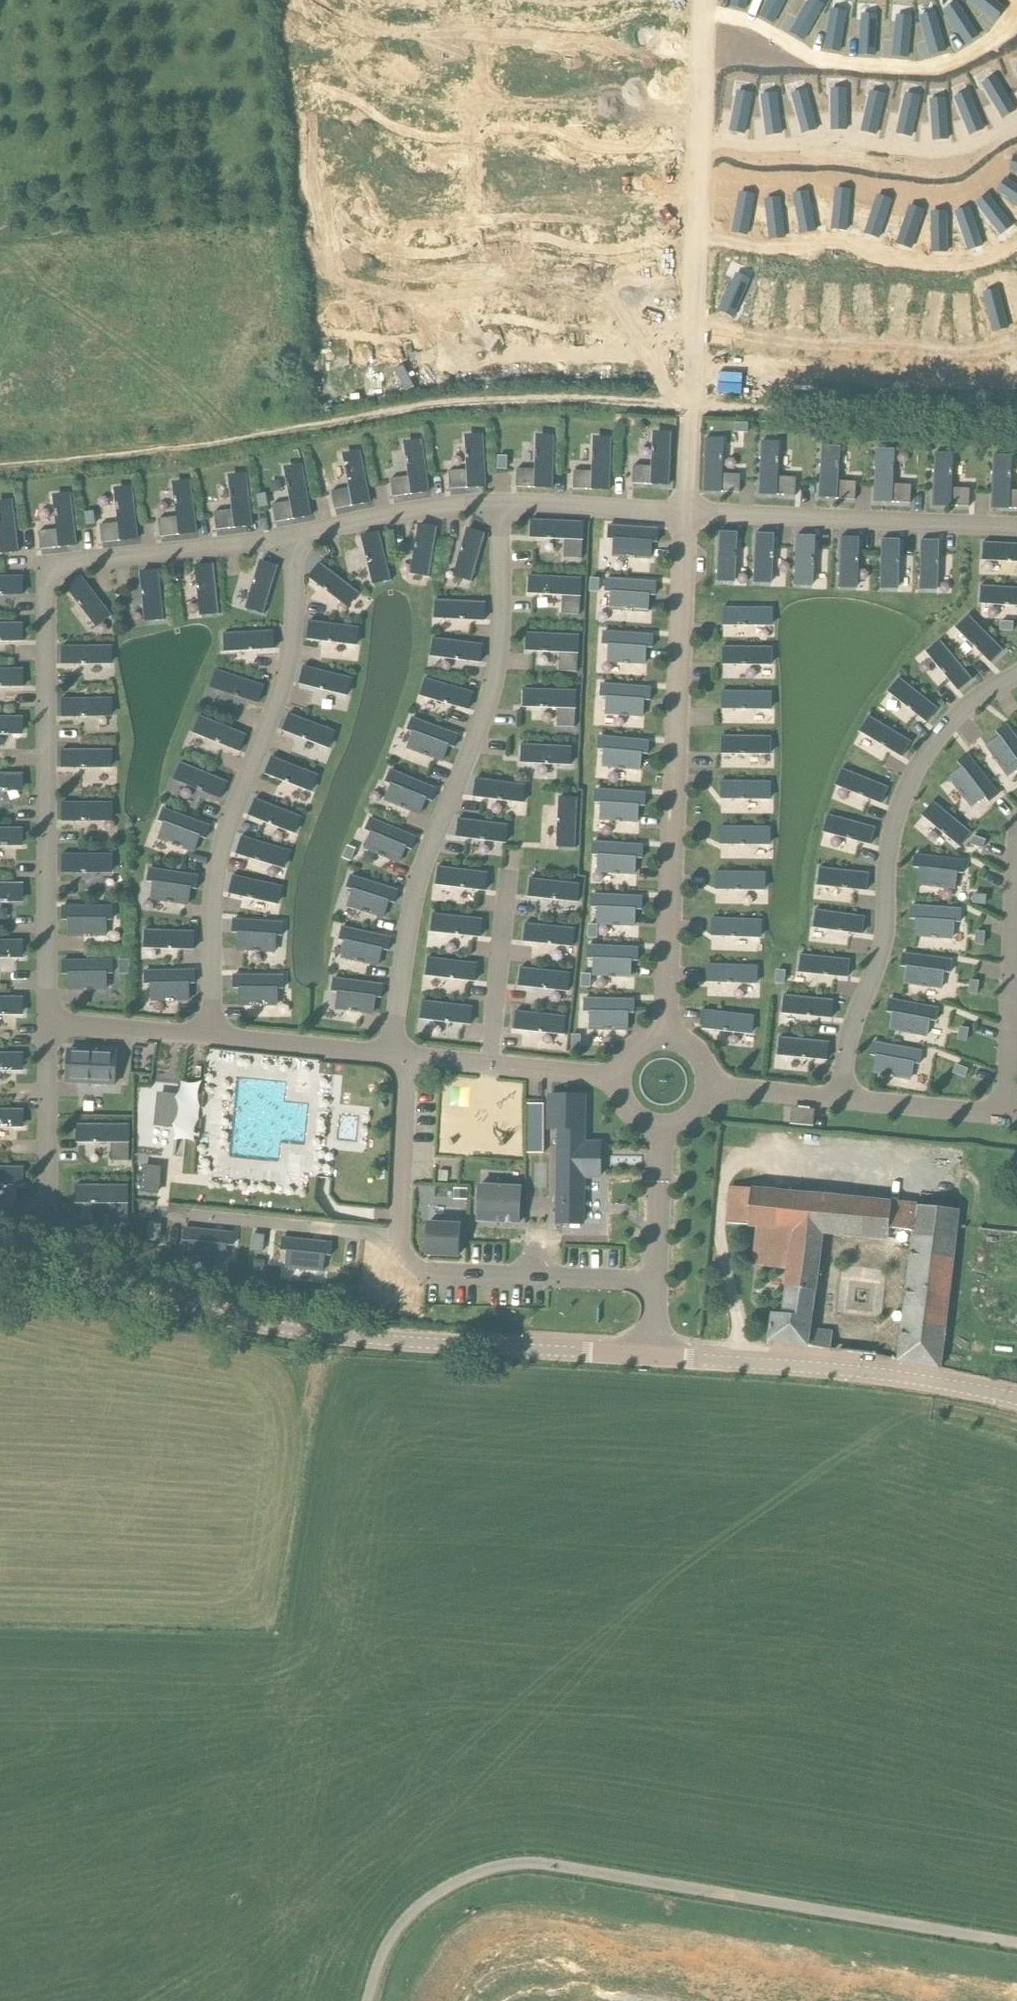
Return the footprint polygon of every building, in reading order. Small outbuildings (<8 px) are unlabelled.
[(371,0),(355,0),(353,6),(366,12),(371,0)] [(470,0),(455,0),(458,10),(472,7),(470,0)] [(536,0),(521,0),(519,8),(533,12),(536,0)] [(570,0),(556,0),(554,15),(569,16),(570,0)] [(603,0),(588,0),(592,16),(606,13),(603,0)] [(637,0),(622,0),(624,9),(638,6),(637,0)] [(732,7),(745,10),(748,0),(733,0),(732,7)] [(786,0),(770,0),(761,17),(774,23),(786,0)] [(996,20),(1005,9),(993,0),(971,0),(996,20)] [(821,10),(809,3),(792,33),(804,40),(821,10)] [(978,36),(959,7),(948,15),(967,44),(978,36)] [(840,52),(845,17),(831,15),(826,49),(840,52)] [(923,22),(932,55),(946,51),(936,18),(923,22)] [(877,21),(862,20),(861,55),(875,55),(877,21)] [(911,23),(897,22),(894,56),(908,57),(911,23)] [(1016,111),(998,82),(986,89),(1004,119),(1016,111)] [(846,130),(847,95),(833,95),(832,130),(846,130)] [(817,129),(808,96),(794,100),(803,133),(817,129)] [(751,100),(737,97),(731,131),(744,133),(751,100)] [(870,97),(862,131),(876,134),(884,101),(870,97)] [(984,130),(971,98),(958,103),(971,135),(984,130)] [(781,133),(777,99),(763,101),(767,135),(781,133)] [(905,100),(898,133),(911,137),(919,103),(905,100)] [(606,137),(613,103),(599,101),(592,134),(606,137)] [(643,135),(638,101),(624,102),(628,137),(643,135)] [(932,106),(934,140),(948,139),(946,105),(932,106)] [(1003,194),(1016,203),(1016,187),(1010,182),(1003,194)] [(361,220),(385,195),(374,185),(350,210),(361,220)] [(850,196),(836,195),(833,229),(847,230),(850,196)] [(795,200),(801,233),(815,231),(809,197),(795,200)] [(747,234),(753,201),(739,198),(733,232),(747,234)] [(980,207),(1001,235),(1012,226),(991,199),(980,207)] [(879,238),(890,205),(876,201),(865,233),(879,238)] [(780,203),(766,205),(771,239),(785,237),(780,203)] [(598,239),(602,205),(588,204),(584,238),(598,239)] [(909,211),(898,244),(911,248),(922,216),(909,211)] [(958,217),(969,250),(982,245),(971,213),(958,217)] [(932,218),(933,252),(947,252),(947,217),(932,218)] [(747,285),(734,280),(721,311),(733,317),(747,285)] [(567,320),(570,286),(555,285),(552,319),(567,320)] [(767,325),(772,291),(758,289),(753,323),(767,325)] [(837,293),(823,293),(822,327),(836,328),(837,293)] [(1008,328),(999,294),(986,298),(995,331),(1008,328)] [(973,334),(968,300),(954,302),(960,336),(973,334)] [(735,433),(748,433),(748,425),(736,424),(735,433)] [(652,469),(635,468),(635,466),(634,466),(633,484),(651,484),(669,485),(671,432),(670,436),(655,435),(655,448),(653,448),(652,455),(655,455),(654,469),(652,469)] [(467,473),(451,474),(450,471),(449,471),(450,489),(468,488),(486,487),(483,434),(482,434),(483,438),(467,439),(468,451),(466,451),(467,459),(469,458),(470,472),(467,473)] [(536,458),(538,458),(538,470),(538,472),(535,472),(518,471),(518,469),(517,469),(517,487),(535,488),(553,488),(554,435),(553,439),(538,438),(538,451),(536,451),(536,458)] [(575,471),(574,471),(574,489),(592,490),(610,490),(611,438),(610,441),(595,440),(595,453),(593,453),(593,460),(595,460),(595,474),(575,473),(575,471)] [(411,477),(412,479),(393,481),(392,479),(391,479),(394,497),(411,494),(429,492),(422,440),(421,440),(421,443),(406,445),(408,458),(406,458),(407,465),(409,465),(411,477)] [(711,441),(709,490),(745,492),(746,474),(745,474),(745,476),(726,475),(726,461),(728,461),(728,454),(726,454),(727,441),(711,441)] [(797,478),(796,478),(796,480),(777,479),(777,464),(779,464),(779,458),(777,458),(778,445),(762,445),(760,494),(796,496),(797,478)] [(818,447),(815,496),(851,498),(852,480),(851,480),(851,482),(832,482),(832,467),(834,467),(834,461),(833,460),(833,448),(818,447)] [(333,494),(333,492),(332,492),(335,509),(353,506),(371,502),(360,450),(359,451),(360,454),(345,457),(348,469),(346,470),(347,477),(349,476),(352,490),(350,491),(333,494)] [(874,451),(872,500),(908,502),(909,484),(908,484),(908,486),(889,485),(889,471),(891,471),(891,464),(890,464),(890,452),(874,451)] [(969,490),(969,492),(950,491),(951,476),(952,476),(953,470),(951,470),(952,457),(936,456),(934,506),(970,507),(970,490),(969,490)] [(506,470),(507,457),(498,457),(498,469),(506,470)] [(989,506),(1016,508),(1016,492),(1005,491),(1006,477),(1007,477),(1008,470),(1006,470),(1007,458),(991,457),(989,506)] [(274,505),(273,505),(276,522),(294,519),(311,516),(302,464),(301,464),(302,467),(287,470),(289,483),(287,483),(288,490),(290,490),(293,501),(293,503),(274,507),(274,505)] [(233,512),(216,515),(216,512),(215,513),(217,530),(235,528),(253,526),(246,473),(245,473),(246,477),(231,479),(232,491),(230,491),(231,499),(233,498),(235,510),(235,512),(233,512)] [(190,480),(190,483),(175,485),(177,498),(175,498),(176,505),(178,505),(179,517),(180,519),(177,519),(161,521),(160,519),(159,519),(162,537),(179,535),(197,532),(190,480)] [(315,482),(318,495),(327,493),(325,480),(315,482)] [(103,543),(121,541),(138,539),(132,486),(131,486),(132,490),(117,491),(118,504),(116,504),(117,511),(119,511),(121,525),(102,527),(102,525),(101,525),(103,543)] [(59,530),(60,532),(57,532),(41,534),(40,532),(39,532),(41,550),(59,547),(77,545),(70,493),(70,496),(55,498),(57,511),(55,511),(55,518),(58,518),(59,530)] [(266,493),(256,495),(259,508),(269,507),(266,493)] [(2,538),(0,538),(0,554),(1,554),(19,552),(12,499),(12,503),(0,504),(0,527),(1,536),(2,538)] [(94,511),(84,512),(86,526),(96,525),(94,511)] [(567,540),(567,557),(565,557),(564,558),(582,559),(583,541),(584,523),(531,521),(534,522),(533,537),(546,537),(546,539),(553,540),(553,537),(567,538),(567,540)] [(438,526),(437,526),(437,528),(420,525),(417,544),(418,544),(417,548),(415,547),(415,552),(417,552),(416,557),(415,557),(413,573),(429,575),(429,576),(430,576),(430,575),(429,575),(437,527),(438,527),(438,526)] [(609,540),(615,540),(614,556),(629,557),(629,559),(636,559),(636,557),(650,558),(652,542),(658,543),(658,530),(610,526),(609,540)] [(463,551),(461,551),(460,555),(462,556),(461,560),(460,560),(456,576),(472,580),(472,581),(473,581),(473,580),(472,580),(486,533),(486,532),(485,532),(485,534),(469,529),(464,548),(463,551)] [(379,531),(379,530),(378,531),(379,533),(362,536),(367,555),(368,555),(369,558),(367,559),(368,564),(370,563),(371,568),(370,568),(374,583),(390,579),(390,580),(391,580),(391,579),(390,579),(379,531)] [(737,559),(738,554),(736,554),(736,550),(737,550),(738,533),(721,533),(721,532),(720,532),(720,533),(718,582),(717,582),(717,583),(719,583),(719,581),(735,582),(736,562),(735,562),(736,559),(737,559)] [(753,583),(753,584),(754,584),(754,582),(771,583),(772,564),(771,564),(771,560),(773,560),(773,556),(772,556),(772,551),(773,535),(757,534),(756,534),(755,535),(756,535),(754,583),(753,583)] [(815,537),(798,536),(797,536),(797,537),(795,585),(794,585),(794,586),(796,586),(796,585),(812,586),(813,566),(813,562),(814,562),(815,558),(813,558),(813,553),(814,553),(815,537)] [(838,588),(838,589),(839,589),(839,587),(856,588),(856,568),(856,565),(858,565),(858,560),(856,560),(856,555),(857,556),(858,539),(841,539),(841,538),(840,538),(840,539),(841,539),(838,588)] [(880,589),(879,590),(881,590),(881,588),(897,589),(898,569),(898,566),(900,566),(900,561),(898,561),(898,556),(899,557),(900,540),(883,540),(883,539),(882,539),(882,540),(883,540),(880,589)] [(922,540),(921,540),(922,540),(919,589),(919,590),(920,590),(920,588),(937,589),(937,570),(937,566),(939,566),(939,562),(937,562),(937,557),(938,557),(939,541),(922,540)] [(982,544),(984,544),(983,560),(1003,561),(1003,560),(1006,561),(1006,563),(1011,563),(1011,561),(1015,561),(1016,562),(1016,545),(983,543),(983,542),(982,542),(982,544)] [(262,561),(256,580),(257,580),(256,583),(254,583),(252,587),(254,588),(253,592),(252,592),(248,608),(264,612),(263,613),(264,613),(265,612),(264,612),(278,565),(279,565),(278,564),(277,566),(262,561)] [(319,563),(320,562),(319,562),(318,563),(320,564),(310,577),(325,589),(325,588),(328,590),(327,592),(331,595),(332,593),(336,596),(335,597),(348,607),(358,593),(358,594),(359,593),(358,592),(358,593),(319,563)] [(199,586),(200,589),(198,589),(198,594),(200,594),(201,598),(200,598),(202,614),(218,613),(219,613),(219,612),(218,612),(213,563),(214,563),(213,563),(213,565),(196,566),(199,586)] [(158,570),(142,572),(144,591),(145,591),(145,594),(143,595),(144,599),(146,599),(146,604),(145,604),(147,620),(164,618),(164,619),(165,619),(165,618),(164,618),(159,569),(160,569),(159,568),(158,568),(158,570)] [(80,575),(81,577),(68,587),(80,602),(82,605),(81,606),(84,609),(85,608),(88,612),(97,625),(110,615),(111,615),(112,615),(111,614),(111,615),(81,576),(81,575),(80,575)] [(24,594),(23,577),(24,577),(24,576),(23,576),(23,577),(0,577),(0,595),(3,595),(3,593),(7,593),(7,594),(24,594)] [(565,596),(564,613),(562,613),(562,614),(580,615),(581,597),(582,579),(529,576),(529,577),(532,577),(531,592),(544,593),(544,595),(551,595),(551,593),(565,594),(565,596)] [(598,592),(599,580),(591,579),(590,591),(598,592)] [(607,580),(607,593),(613,593),(612,609),(626,610),(626,612),(634,613),(634,611),(648,612),(649,596),(656,596),(656,583),(607,580)] [(980,587),(982,587),(981,604),(1001,604),(1004,604),(1004,606),(1009,606),(1009,604),(1014,604),(1014,605),(1016,605),(1016,588),(981,586),(980,586),(980,587)] [(486,602),(485,602),(485,603),(436,601),(436,600),(436,601),(437,601),(437,618),(456,619),(456,618),(459,618),(459,620),(464,620),(464,618),(469,619),(485,620),(486,603),(486,602)] [(723,608),(723,609),(724,609),(723,626),(739,626),(739,625),(744,625),(744,627),(749,627),(749,625),(752,625),(752,626),(772,626),(772,609),(774,609),(774,608),(773,608),(773,609),(724,608),(723,608)] [(969,617),(957,629),(971,643),(971,642),(974,645),(973,646),(976,649),(977,648),(980,652),(991,663),(1003,652),(1004,651),(1003,650),(1003,651),(969,617),(969,616),(968,615),(968,616),(969,617)] [(331,643),(335,644),(336,642),(340,642),(340,643),(356,645),(358,629),(359,629),(359,628),(358,628),(309,622),(309,621),(308,622),(310,622),(308,639),(327,641),(331,641),(331,643)] [(999,621),(998,631),(1012,631),(1012,621),(999,621)] [(24,624),(24,623),(23,623),(23,624),(0,624),(0,642),(3,642),(3,640),(7,640),(7,641),(23,641),(23,624),(24,624)] [(274,631),(274,632),(225,634),(224,634),(224,635),(226,635),(227,652),(246,650),(249,649),(250,651),(254,651),(254,649),(259,649),(259,650),(275,649),(274,632),(274,631)] [(604,633),(603,646),(610,647),(609,663),(623,664),(623,666),(630,666),(630,664),(645,665),(646,649),(652,649),(653,636),(604,633)] [(578,654),(579,636),(527,634),(526,634),(530,635),(529,650),(542,650),(542,652),(549,653),(549,650),(563,651),(562,670),(560,670),(560,671),(578,672),(578,654)] [(435,640),(433,656),(452,659),(452,658),(456,658),(455,660),(460,661),(460,659),(465,659),(465,660),(481,662),(483,645),(483,646),(483,645),(483,644),(483,645),(434,639),(434,638),(433,638),(433,639),(435,640)] [(941,643),(928,653),(940,668),(941,668),(943,671),(942,672),(945,675),(946,674),(949,678),(959,691),(972,680),(973,680),(972,679),(941,642),(941,641),(940,641),(941,643)] [(63,664),(82,664),(82,663),(86,663),(86,665),(90,665),(90,663),(95,663),(95,664),(111,664),(111,647),(112,647),(112,646),(111,646),(111,647),(62,647),(62,646),(61,646),(61,647),(63,647),(63,664)] [(722,647),(722,648),(723,648),(723,665),(739,665),(739,664),(743,664),(743,666),(748,666),(748,664),(752,664),(752,665),(771,665),(771,649),(773,649),(773,647),(772,647),(772,648),(723,648),(723,647),(722,647)] [(302,666),(302,667),(304,668),(300,684),(319,688),(323,688),(322,690),(327,691),(327,690),(332,691),(347,695),(351,679),(352,679),(352,678),(351,678),(351,679),(303,667),(303,666),(302,666)] [(23,669),(0,669),(0,688),(3,688),(3,686),(7,686),(23,686),(23,670),(24,670),(24,669),(23,669)] [(259,702),(264,686),(265,686),(264,685),(264,686),(217,671),(217,670),(216,671),(218,672),(213,687),(231,693),(232,693),(235,694),(234,696),(239,697),(239,695),(244,697),(259,702)] [(900,680),(889,693),(905,705),(905,704),(908,707),(907,708),(911,711),(912,710),(915,713),(928,723),(938,710),(939,709),(938,709),(900,679),(899,678),(899,679),(900,680)] [(425,680),(427,680),(422,696),(441,701),(444,702),(444,703),(448,705),(449,703),(453,704),(453,705),(469,709),(473,693),(474,693),(474,692),(473,692),(473,693),(426,679),(425,679),(425,680)] [(602,685),(601,698),(608,699),(607,715),(621,716),(621,718),(628,718),(628,716),(643,718),(644,701),(650,702),(651,689),(602,685)] [(576,709),(576,691),(524,690),(524,691),(527,691),(526,706),(539,706),(539,708),(546,708),(546,706),(560,707),(560,709),(560,726),(558,726),(558,727),(575,727),(576,709)] [(722,692),(722,693),(722,710),(738,710),(738,709),(743,709),(743,711),(747,711),(747,709),(751,709),(751,710),(771,710),(771,693),(772,693),(772,692),(771,692),(771,693),(723,692),(722,692)] [(61,699),(61,700),(63,700),(63,717),(82,716),(86,716),(86,717),(90,717),(90,716),(95,715),(95,716),(111,716),(111,699),(111,698),(110,698),(111,699),(61,700),(61,699)] [(335,732),(335,733),(336,732),(335,731),(335,732),(289,714),(289,713),(288,714),(290,715),(284,730),(302,737),(305,738),(305,740),(309,741),(310,740),(314,741),(314,742),(329,748),(335,732)] [(200,717),(201,718),(195,733),(213,740),(217,741),(216,743),(220,744),(221,743),(225,745),(240,751),(246,736),(247,736),(247,735),(246,735),(201,717),(201,716),(200,716),(200,717)] [(1,733),(1,735),(8,735),(8,733),(21,733),(21,718),(24,718),(24,717),(0,717),(0,733),(1,733)] [(868,720),(859,734),(876,744),(877,743),(880,745),(879,747),(883,749),(884,747),(888,750),(887,750),(901,759),(910,744),(910,745),(911,744),(910,743),(910,744),(868,719),(868,718),(867,718),(867,719),(868,720)] [(422,755),(428,758),(429,756),(442,761),(448,746),(454,748),(459,736),(413,719),(408,731),(414,733),(409,748),(422,754),(422,755)] [(987,748),(995,760),(994,761),(998,766),(1000,765),(1008,777),(1016,771),(1016,739),(1007,725),(996,733),(1000,738),(987,748)] [(722,736),(722,737),(722,754),(738,754),(743,754),(743,755),(747,755),(747,754),(751,754),(770,755),(770,738),(772,738),(772,737),(771,737),(723,737),(723,736),(722,736)] [(619,769),(618,771),(626,771),(626,769),(640,771),(642,754),(648,755),(649,742),(600,738),(599,751),(605,751),(604,768),(619,769)] [(545,765),(550,765),(550,763),(555,763),(555,764),(571,765),(571,748),(572,748),(572,747),(571,747),(571,748),(522,745),(521,745),(521,746),(523,746),(522,762),(542,763),(545,763),(545,765)] [(112,750),(111,750),(62,750),(61,750),(61,751),(63,751),(63,767),(82,767),(86,767),(86,769),(90,769),(90,767),(95,767),(111,767),(111,751),(112,751),(112,750)] [(271,757),(272,758),(266,774),(284,781),(284,780),(288,781),(287,783),(291,785),(292,783),(296,785),(311,791),(317,776),(318,776),(318,775),(317,775),(271,757),(272,757),(271,756),(271,757)] [(962,769),(949,779),(958,790),(957,791),(961,797),(963,796),(971,807),(984,797),(988,803),(999,794),(968,756),(958,764),(962,769)] [(221,798),(227,783),(228,783),(228,782),(228,781),(227,782),(182,763),(181,763),(181,764),(183,764),(176,780),(194,787),(195,786),(198,788),(197,789),(202,791),(202,789),(207,791),(206,792),(221,798)] [(843,771),(837,786),(855,793),(859,794),(858,796),(862,797),(863,796),(867,798),(882,804),(888,789),(889,789),(889,788),(888,788),(843,770),(843,769),(842,769),(842,770),(843,771)] [(426,799),(432,802),(437,790),(391,771),(386,783),(392,785),(386,800),(400,806),(399,808),(406,810),(406,809),(420,814),(426,799)] [(1,792),(8,792),(8,790),(21,790),(21,775),(24,775),(24,774),(0,774),(0,790),(1,790),(1,792)] [(524,803),(526,786),(526,785),(525,786),(477,779),(476,779),(476,780),(478,780),(476,797),(495,799),(495,798),(498,799),(498,801),(503,801),(503,799),(508,800),(524,803)] [(598,782),(597,795),(604,796),(603,812),(617,813),(617,815),(624,815),(624,813),(639,814),(640,798),(646,798),(647,785),(598,782)] [(721,782),(721,783),(722,783),(721,800),(737,800),(737,799),(742,799),(742,801),(747,801),(747,799),(750,799),(750,800),(770,800),(770,783),(772,783),(772,782),(771,782),(771,783),(722,782),(721,782)] [(578,798),(578,797),(577,797),(577,799),(560,798),(559,817),(560,817),(560,821),(558,821),(558,825),(560,825),(560,830),(559,830),(558,846),(575,847),(576,847),(575,847),(577,798),(578,798)] [(302,817),(301,817),(255,799),(255,798),(254,799),(256,800),(250,815),(268,822),(271,823),(271,825),(275,827),(276,825),(280,827),(295,833),(301,818),(302,817)] [(82,820),(86,820),(86,822),(91,821),(91,820),(95,820),(111,820),(111,803),(112,803),(112,802),(111,802),(111,803),(62,803),(61,803),(61,804),(63,804),(63,821),(82,820)] [(934,804),(923,817),(938,829),(939,828),(942,831),(940,832),(944,835),(945,833),(949,836),(948,837),(961,847),(971,834),(972,835),(972,834),(972,833),(971,834),(934,803),(934,802),(933,802),(932,802),(934,804)] [(180,847),(194,852),(199,837),(205,839),(210,827),(164,809),(159,822),(165,824),(160,839),(173,844),(173,846),(180,848),(180,847)] [(829,816),(825,833),(843,838),(844,837),(847,838),(847,839),(851,841),(852,839),(856,840),(856,841),(871,845),(876,829),(877,828),(876,828),(875,828),(828,816),(829,815),(828,815),(827,816),(829,816)] [(399,863),(406,848),(412,850),(417,838),(371,819),(366,831),(372,834),(366,848),(379,854),(379,856),(385,859),(386,857),(399,863)] [(458,820),(460,820),(458,837),(477,839),(478,838),(481,839),(481,841),(486,841),(486,839),(490,840),(506,843),(508,826),(509,826),(509,825),(508,825),(508,826),(459,820),(459,819),(458,820)] [(721,827),(721,828),(721,845),(737,845),(742,845),(742,846),(746,846),(746,845),(750,845),(769,846),(769,829),(771,829),(771,828),(770,828),(722,828),(722,827),(721,827)] [(1,845),(1,847),(8,847),(8,845),(21,845),(21,830),(24,830),(24,829),(0,829),(0,845),(1,845)] [(597,833),(596,847),(602,847),(601,863),(616,864),(616,866),(623,866),(623,864),(637,866),(638,849),(645,850),(646,837),(597,833)] [(981,849),(985,840),(972,836),(969,845),(981,849)] [(290,857),(244,845),(239,861),(286,874),(290,857)] [(345,858),(353,862),(359,849),(350,845),(345,858)] [(91,873),(91,871),(95,871),(95,872),(111,872),(111,855),(112,855),(112,854),(111,854),(111,855),(62,855),(62,854),(61,854),(61,856),(63,856),(63,872),(82,872),(82,871),(86,871),(86,873),(91,873)] [(916,855),(914,869),(921,869),(919,885),(933,887),(933,889),(940,890),(940,888),(955,890),(957,874),(963,875),(965,861),(937,858),(916,855)] [(438,867),(438,868),(440,868),(438,885),(458,887),(458,886),(461,887),(461,889),(466,889),(466,887),(470,888),(470,889),(486,891),(488,874),(489,874),(489,873),(488,873),(488,874),(439,868),(439,867),(438,867)] [(821,869),(819,886),(839,888),(839,887),(842,888),(842,889),(847,890),(847,888),(852,889),(851,889),(867,891),(869,875),(870,875),(870,874),(869,873),(869,874),(821,869),(821,868),(820,868),(820,869),(821,869)] [(188,905),(190,889),(197,890),(199,877),(150,869),(148,882),(155,883),(152,899),(167,901),(166,903),(173,904),(174,902),(188,905)] [(716,872),(716,873),(716,890),(732,890),(737,890),(737,891),(741,891),(741,890),(745,890),(765,891),(765,874),(766,874),(766,873),(765,873),(717,873),(717,872),(716,872)] [(349,906),(363,911),(362,912),(369,915),(370,913),(383,917),(388,902),(395,904),(398,891),(352,876),(348,889),(354,891),(349,906)] [(580,884),(531,879),(530,879),(530,880),(532,880),(530,897),(549,898),(550,898),(553,898),(553,900),(558,900),(558,899),(562,899),(562,900),(578,901),(580,885),(581,885),(581,884),(580,884)] [(1,901),(1,903),(8,903),(8,901),(21,901),(21,886),(24,886),(24,885),(0,885),(0,901),(1,901)] [(232,891),(229,908),(277,917),(280,900),(232,891)] [(987,895),(973,894),(972,904),(986,905),(987,895)] [(612,928),(620,928),(620,926),(634,927),(635,910),(641,911),(642,898),(593,895),(592,909),(599,909),(598,925),(613,926),(612,928)] [(931,937),(931,939),(938,939),(938,937),(953,939),(954,922),(960,923),(961,910),(912,906),(911,920),(918,920),(916,936),(931,937)] [(106,936),(106,920),(113,920),(113,907),(63,907),(63,920),(70,920),(70,936),(84,936),(84,938),(92,938),(92,936),(106,936)] [(817,912),(815,928),(834,931),(834,930),(838,931),(838,932),(842,933),(842,931),(847,932),(863,935),(865,918),(866,918),(866,917),(865,917),(865,918),(816,911),(817,911),(816,910),(815,912),(817,912)] [(460,934),(465,934),(465,935),(481,937),(483,920),(483,919),(482,919),(482,920),(433,915),(433,914),(433,915),(435,915),(433,932),(452,934),(452,933),(456,934),(456,935),(460,936),(460,934)] [(713,920),(712,936),(728,937),(728,936),(733,936),(733,938),(737,938),(737,937),(741,937),(760,938),(761,922),(763,922),(763,921),(762,921),(713,919),(712,919),(712,920),(713,920)] [(261,951),(275,952),(276,936),(283,936),(283,923),(234,920),(233,933),(240,934),(239,950),(253,951),(253,953),(260,953),(261,951)] [(525,924),(525,925),(527,925),(526,942),(545,943),(548,943),(548,945),(553,945),(553,944),(558,944),(558,945),(574,946),(575,930),(576,930),(576,929),(575,929),(526,924),(525,924)] [(586,938),(596,938),(596,925),(586,925),(586,938)] [(388,951),(391,938),(343,928),(340,941),(347,942),(343,958),(357,961),(357,963),(364,964),(364,962),(378,966),(382,950),(388,951)] [(195,931),(194,932),(145,931),(145,930),(145,931),(147,931),(146,948),(165,948),(169,948),(169,950),(174,950),(174,948),(178,948),(178,949),(194,949),(195,933),(195,932),(195,931)] [(977,932),(976,945),(984,945),(985,933),(977,932)] [(1,957),(1,959),(8,959),(8,957),(21,957),(21,942),(24,942),(24,941),(0,941),(0,957),(1,957)] [(595,960),(594,976),(609,977),(609,979),(616,979),(616,977),(630,978),(631,962),(638,962),(638,949),(589,947),(588,960),(595,960)] [(921,986),(920,988),(927,989),(928,987),(942,989),(944,973),(951,974),(952,961),(903,954),(902,968),(908,968),(906,984),(921,986)] [(802,956),(800,973),(820,975),(820,974),(823,974),(823,976),(828,977),(828,975),(833,975),(833,976),(849,978),(850,961),(851,961),(851,960),(850,960),(801,956),(801,955),(800,955),(800,956),(802,956)] [(428,958),(427,959),(429,959),(428,976),(447,978),(447,977),(451,977),(450,979),(455,980),(455,978),(460,978),(460,979),(476,981),(477,964),(478,964),(478,963),(477,963),(477,964),(428,959),(428,958)] [(85,989),(85,991),(92,991),(92,989),(107,989),(107,973),(113,973),(113,959),(64,960),(64,973),(70,973),(71,989),(85,989)] [(128,960),(117,961),(117,974),(128,974),(128,960)] [(709,966),(708,983),(724,983),(724,982),(729,982),(729,984),(733,984),(733,983),(737,983),(756,984),(757,968),(759,968),(759,966),(758,966),(758,967),(709,965),(708,965),(708,966),(709,966)] [(521,968),(521,969),(522,969),(521,986),(540,988),(540,987),(544,988),(543,989),(548,990),(548,988),(553,988),(553,989),(569,991),(570,974),(571,974),(571,973),(570,973),(570,974),(521,969),(521,968)] [(174,1000),(189,1000),(189,984),(195,984),(195,971),(146,971),(146,985),(153,985),(153,1001),(167,1000),(167,1002),(174,1002),(174,1000)] [(786,972),(777,971),(776,983),(785,984),(786,972)] [(579,987),(589,988),(589,974),(580,974),(579,987)] [(235,989),(241,989),(241,1005),(256,1005),(256,1007),(263,1007),(263,1005),(277,1005),(277,989),(284,989),(284,976),(235,976),(235,989)] [(373,1014),(375,998),(382,998),(383,985),(334,979),(333,992),(339,993),(337,1009),(352,1011),(351,1013),(359,1014),(359,1012),(373,1014)] [(977,994),(979,982),(971,981),(969,993),(977,994)] [(832,1018),(834,1001),(835,1001),(835,1000),(834,1000),(834,1001),(785,996),(784,995),(784,997),(786,997),(784,1013),(804,1015),(804,1014),(807,1015),(807,1017),(812,1017),(812,1015),(817,1016),(816,1016),(832,1018)] [(1,1014),(1,1016),(8,1016),(8,1014),(21,1014),(21,999),(24,999),(24,998),(0,998),(0,1014),(1,1014)] [(585,1000),(585,1013),(592,1013),(591,1029),(606,1029),(606,1031),(613,1031),(613,1029),(627,1030),(628,1014),(634,1014),(634,1001),(585,1000)] [(888,1013),(894,1014),(891,1030),(906,1033),(905,1035),(912,1036),(913,1034),(927,1037),(930,1021),(936,1022),(939,1009),(890,1000),(888,1013)] [(424,1001),(423,1001),(423,1002),(425,1002),(423,1019),(442,1021),(442,1020),(446,1020),(446,1022),(450,1023),(450,1021),(455,1021),(455,1022),(471,1024),(473,1007),(473,1006),(472,1007),(424,1002),(424,1001)] [(705,1012),(703,1029),(719,1030),(724,1030),(723,1032),(728,1032),(728,1031),(732,1031),(732,1032),(751,1034),(753,1017),(755,1017),(755,1016),(754,1016),(754,1017),(705,1011),(704,1011),(704,1012),(705,1012)] [(567,1018),(567,1017),(566,1017),(517,1012),(516,1012),(516,1013),(518,1013),(516,1029),(536,1031),(539,1031),(539,1033),(544,1033),(544,1031),(549,1032),(549,1033),(564,1034),(566,1018),(567,1018)] [(968,1029),(960,1028),(958,1040),(966,1041),(968,1029)] [(573,1048),(581,1048),(581,1036),(573,1036),(573,1048)] [(829,1043),(830,1043),(830,1042),(829,1042),(829,1043),(781,1038),(780,1037),(780,1039),(781,1039),(780,1055),(799,1057),(799,1056),(803,1057),(803,1059),(807,1059),(807,1057),(812,1058),(828,1060),(829,1043)] [(874,1043),(871,1056),(878,1057),(875,1073),(889,1075),(889,1077),(896,1079),(896,1077),(910,1079),(913,1063),(920,1065),(922,1052),(874,1043)] [(79,1083),(115,1085),(117,1053),(69,1050),(67,1082),(67,1083),(79,1083)] [(24,1054),(0,1054),(0,1069),(1,1070),(1,1072),(8,1072),(8,1070),(21,1070),(21,1054),(24,1054)] [(954,1073),(965,1078),(968,1070),(957,1066),(954,1073)] [(232,1137),(236,1097),(225,1096),(213,1095),(180,1091),(179,1097),(176,1126),(175,1132),(209,1135),(221,1136),(232,1137)] [(176,1126),(179,1097),(160,1095),(157,1125),(176,1126)] [(558,1224),(583,1224),(583,1175),(599,1176),(600,1144),(584,1144),(584,1096),(550,1096),(550,1129),(559,1129),(558,1224)] [(543,1154),(544,1154),(544,1104),(529,1104),(528,1154),(532,1154),(539,1154),(543,1154)] [(315,1145),(326,1146),(336,1147),(340,1108),(330,1107),(319,1106),(308,1105),(304,1144),(315,1145)] [(792,1107),(791,1122),(814,1125),(815,1110),(792,1107)] [(1,1126),(1,1128),(9,1128),(9,1126),(21,1126),(21,1111),(25,1111),(25,1110),(0,1110),(0,1126),(1,1126)] [(77,1126),(80,1126),(80,1141),(93,1141),(93,1143),(100,1143),(100,1141),(112,1141),(114,1141),(114,1143),(114,1160),(112,1160),(112,1161),(129,1161),(129,1143),(130,1125),(77,1125),(77,1126)] [(143,1191),(158,1192),(161,1168),(150,1167),(145,1167),(143,1191)] [(9,1184),(21,1184),(21,1169),(25,1169),(25,1168),(0,1168),(0,1183),(1,1184),(1,1186),(9,1186),(9,1184)] [(521,1188),(481,1185),(480,1221),(519,1224),(521,1188)] [(79,1187),(79,1202),(92,1202),(92,1204),(99,1204),(99,1202),(111,1202),(113,1202),(113,1204),(113,1221),(111,1221),(111,1222),(128,1222),(129,1204),(129,1186),(76,1186),(76,1187),(79,1187)] [(769,1342),(829,1350),(831,1332),(810,1330),(822,1233),(889,1239),(890,1229),(915,1232),(899,1360),(940,1369),(959,1210),(732,1188),(727,1223),(757,1227),(753,1263),(789,1267),(783,1315),(772,1313),(769,1342)] [(468,1189),(454,1189),(454,1200),(468,1200),(468,1189)] [(17,1214),(2,1214),(2,1224),(17,1224),(17,1214)] [(459,1256),(461,1225),(428,1223),(427,1254),(459,1256)] [(162,1225),(148,1224),(147,1241),(160,1242),(162,1225)] [(189,1258),(225,1261),(226,1245),(233,1246),(234,1233),(185,1228),(184,1241),(190,1242),(189,1258)] [(265,1236),(252,1234),(250,1252),(264,1253),(265,1236)] [(287,1268),(323,1272),(325,1255),(331,1256),(332,1243),(283,1238),(282,1252),(289,1252),(287,1268)] [(266,1259),(255,1258),(254,1267),(265,1268),(266,1259)]
